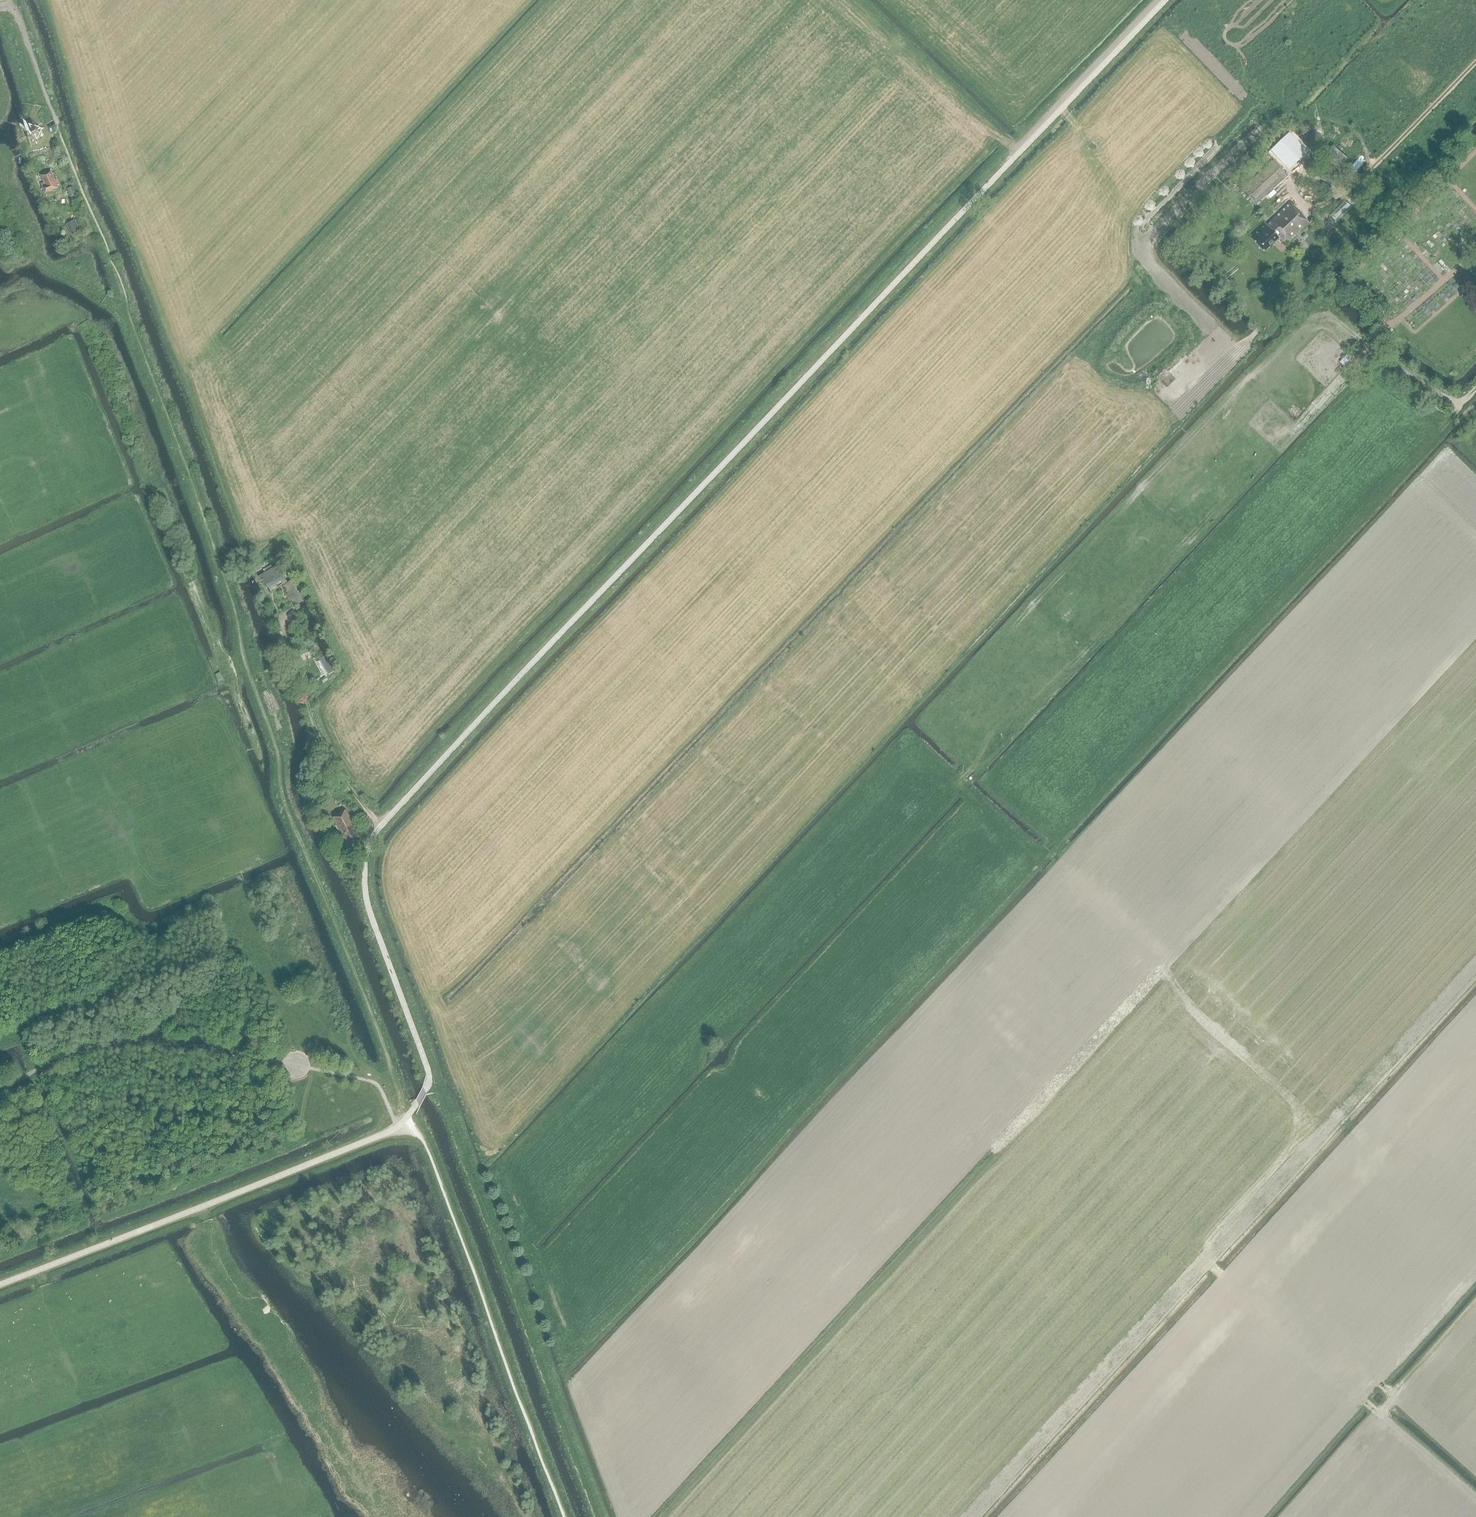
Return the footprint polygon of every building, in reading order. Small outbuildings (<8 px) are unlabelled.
[(26,134),(29,139),(34,140),(39,138),(40,132),(38,128),(33,126),(28,129),(26,134)] [(1289,133),(1270,151),(1288,170),(1307,153),(1289,133)] [(50,172),(41,175),(44,184),(42,185),(43,188),(42,188),(45,193),(60,187),(57,179),(54,180),(50,172)] [(74,186),(66,189),(70,197),(71,196),(73,200),(76,198),(75,194),(77,193),(74,186)] [(1266,225),(1263,222),(1248,237),(1263,252),(1278,237),(1285,245),(1308,223),(1315,231),(1320,227),(1312,219),(1308,223),(1290,203),(1266,225)] [(75,220),(66,224),(70,233),(79,230),(75,220)] [(1348,353),(1340,362),(1344,366),(1352,357),(1348,353)] [(274,589),(286,581),(278,567),(265,575),(265,574),(259,577),(261,582),(263,580),(268,588),(272,586),(274,589)] [(291,582),(283,587),(295,607),(303,602),(291,582)] [(333,671),(325,656),(319,659),(328,674),(333,671)] [(352,826),(353,825),(345,810),(332,817),(346,843),(358,837),(352,826)]
